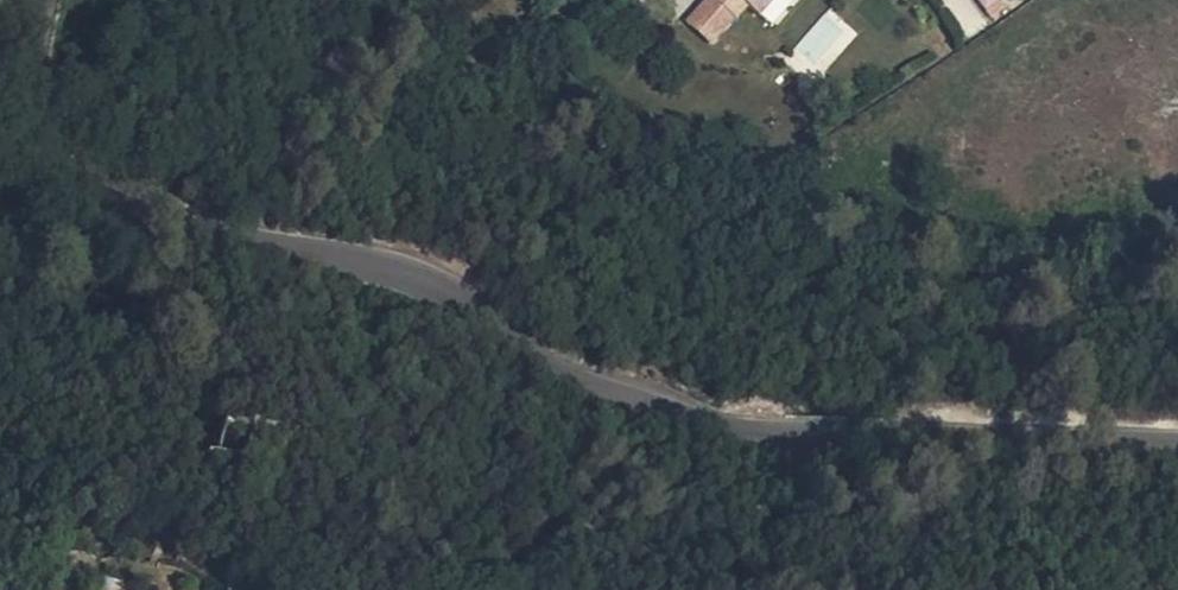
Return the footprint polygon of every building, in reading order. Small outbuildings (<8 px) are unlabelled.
[(722,6),(729,14),(742,2),(753,12),(765,0),(716,0),(722,6)] [(813,75),(855,33),(831,10),(789,52),(813,75)]
